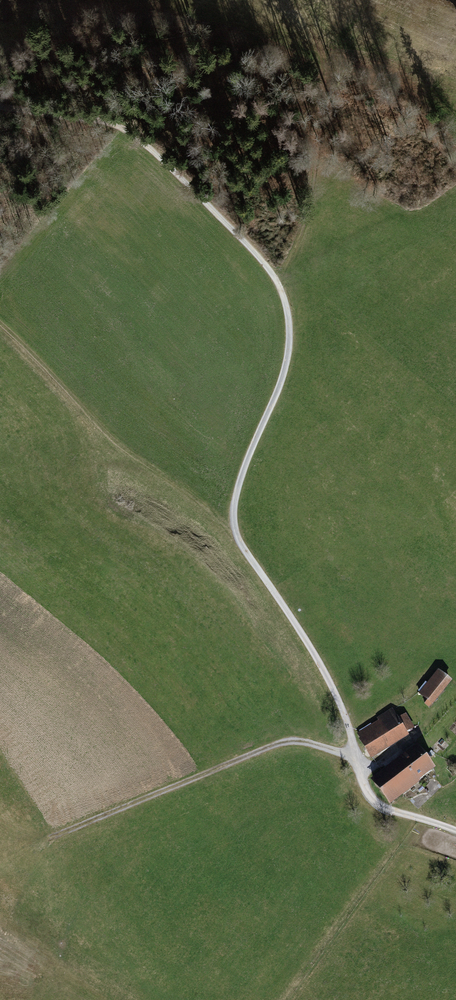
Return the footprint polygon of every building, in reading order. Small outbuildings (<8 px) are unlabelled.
[(452,681),(438,670),(418,694),(432,705),(452,681)] [(360,739),(358,739),(371,759),(409,736),(407,732),(414,727),(406,713),(398,718),(392,708),(376,718),(378,720),(357,733),(360,739)] [(416,744),(370,780),(389,806),(420,782),(419,781),(435,768),(416,744)]
